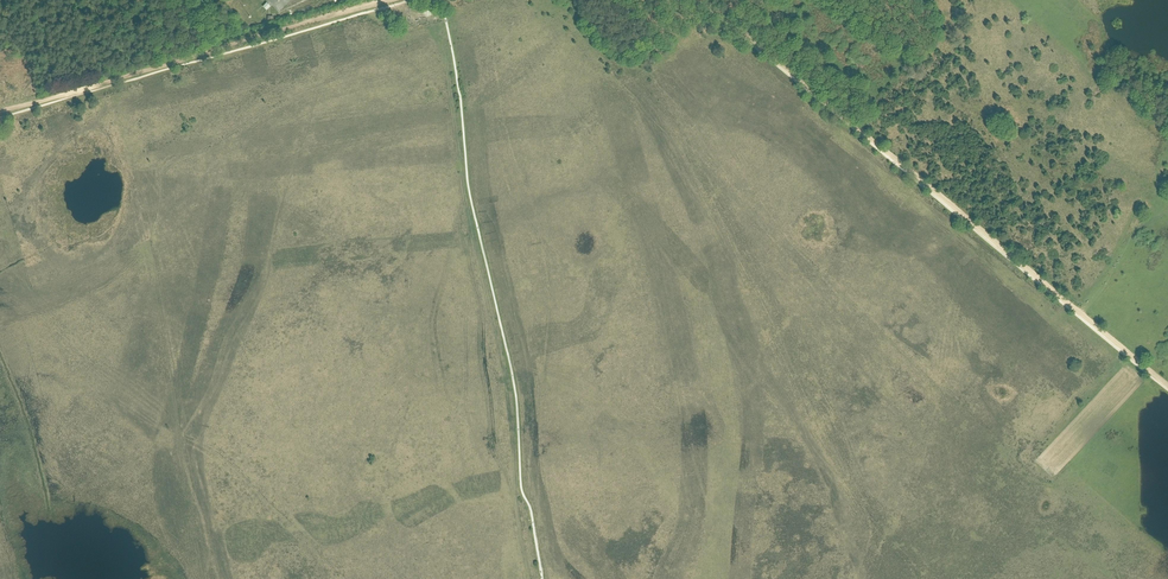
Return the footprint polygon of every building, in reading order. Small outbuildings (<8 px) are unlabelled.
[(263,5),(268,9),(272,5),(267,1),(263,5)]
